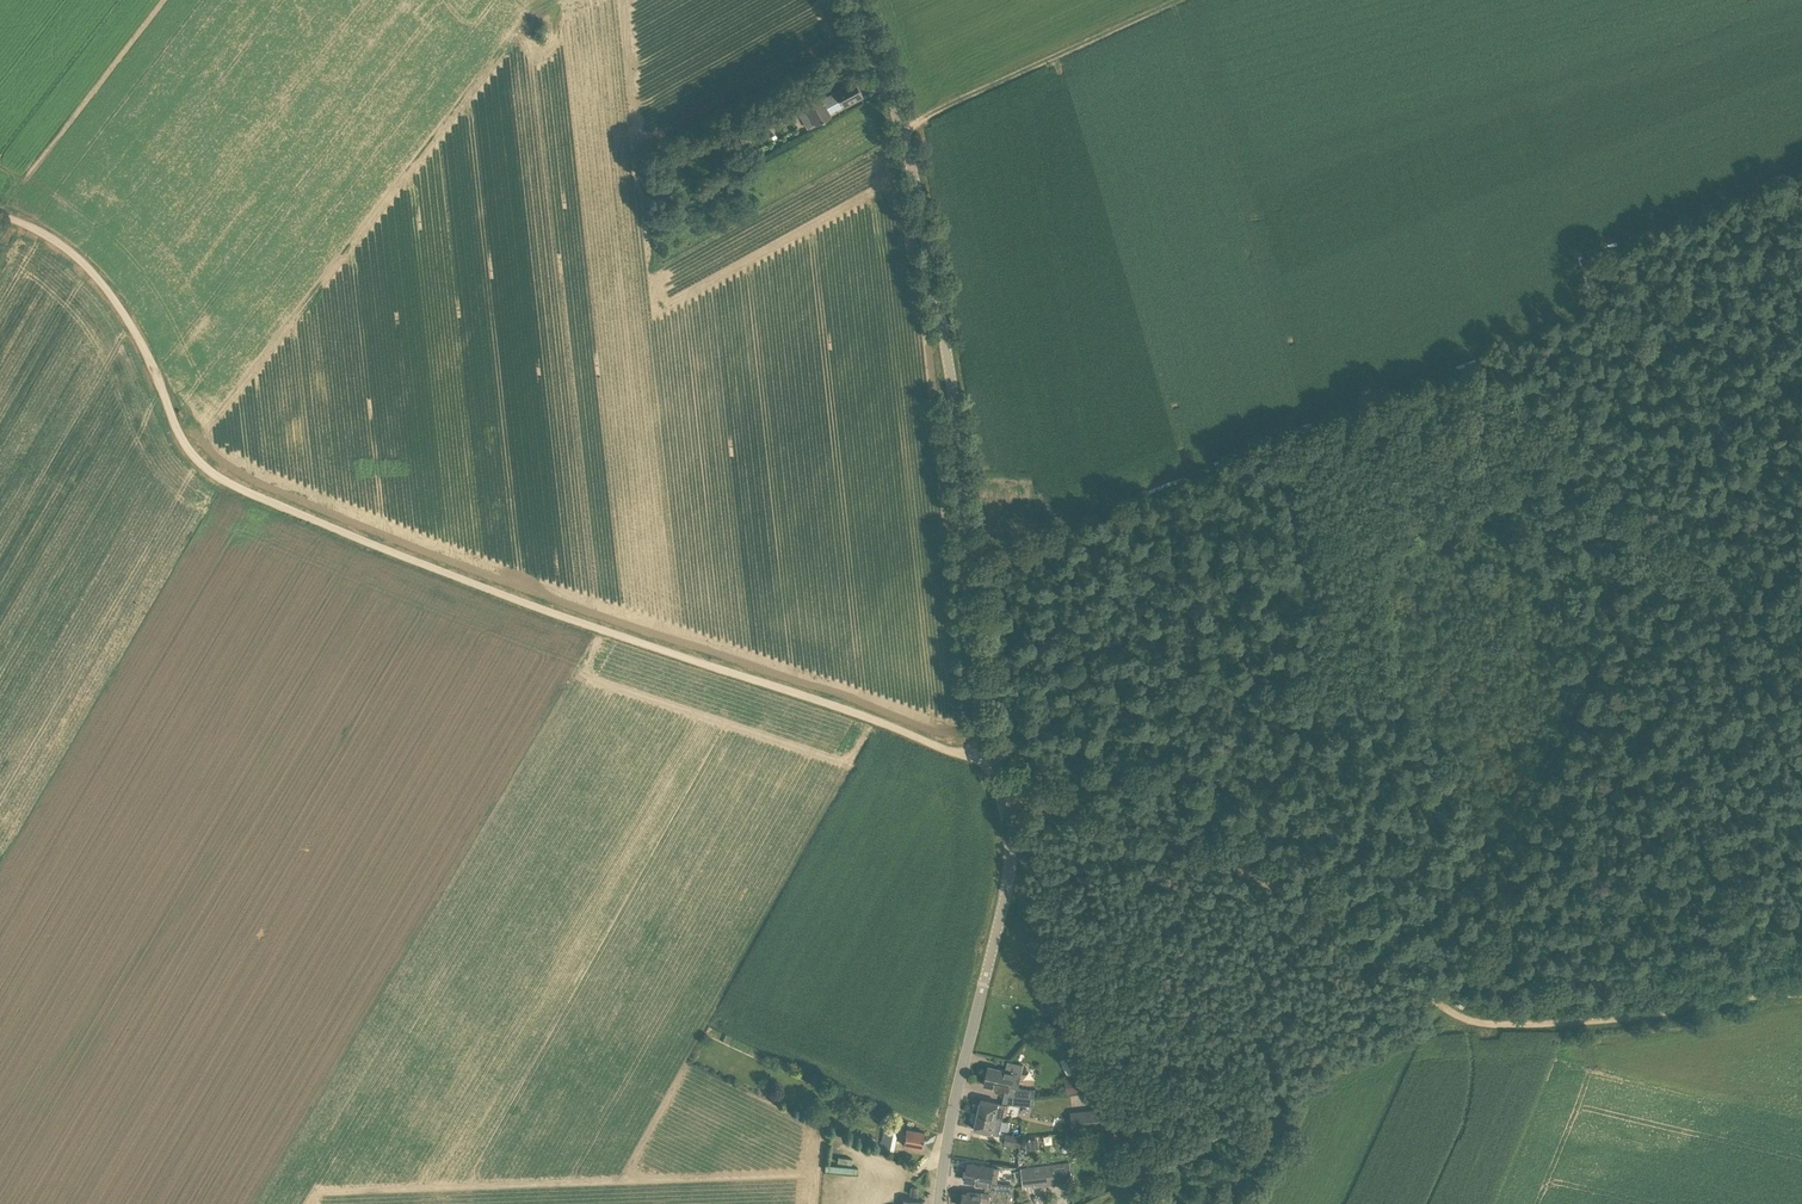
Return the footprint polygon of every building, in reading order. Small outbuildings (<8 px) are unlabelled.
[(843,104),(844,105),(861,96),(853,81),(806,107),(815,124),(830,116),(828,112),(843,104)] [(732,151),(718,157),(722,167),(736,161),(732,151)] [(1042,1004),(1042,1005),(1044,1008),(1046,1013),(1046,1014),(1053,1011),(1048,1000),(1041,1003),(1042,1004)] [(1065,1057),(1066,1057),(1073,1073),(1074,1073),(1083,1068),(1075,1052),(1065,1057)] [(984,1085),(1010,1090),(1014,1072),(1021,1074),(1023,1065),(1007,1061),(1005,1070),(988,1067),(984,1085)] [(1082,1075),(1065,1079),(1068,1094),(1086,1090),(1082,1075)] [(1014,1096),(1025,1097),(1034,1098),(1035,1090),(1018,1088),(1015,1088),(1014,1089),(1014,1096)] [(1012,1096),(1011,1104),(1024,1105),(1024,1097),(1014,1096),(1012,1096)] [(1006,1104),(981,1099),(978,1114),(1002,1119),(1006,1104)] [(1071,1112),(1073,1130),(1103,1128),(1101,1109),(1071,1112)] [(978,1114),(974,1129),(999,1135),(1002,1119),(978,1114)] [(898,1131),(885,1128),(881,1148),(894,1151),(898,1131)] [(924,1132),(906,1128),(903,1144),(921,1148),(924,1132)] [(1021,1138),(1006,1134),(1004,1144),(1018,1148),(1021,1138)] [(1038,1138),(1025,1140),(1026,1149),(1039,1148),(1038,1138)] [(1070,1162),(1021,1169),(1023,1185),(1035,1184),(1036,1187),(1073,1182),(1070,1162)] [(965,1180),(990,1185),(991,1182),(994,1168),(994,1167),(968,1164),(965,1180)] [(1015,1185),(998,1183),(996,1183),(993,1182),(992,1191),(1014,1194),(1015,1185)] [(989,1201),(990,1194),(968,1191),(968,1193),(963,1193),(962,1203),(980,1203),(980,1200),(989,1201)]
